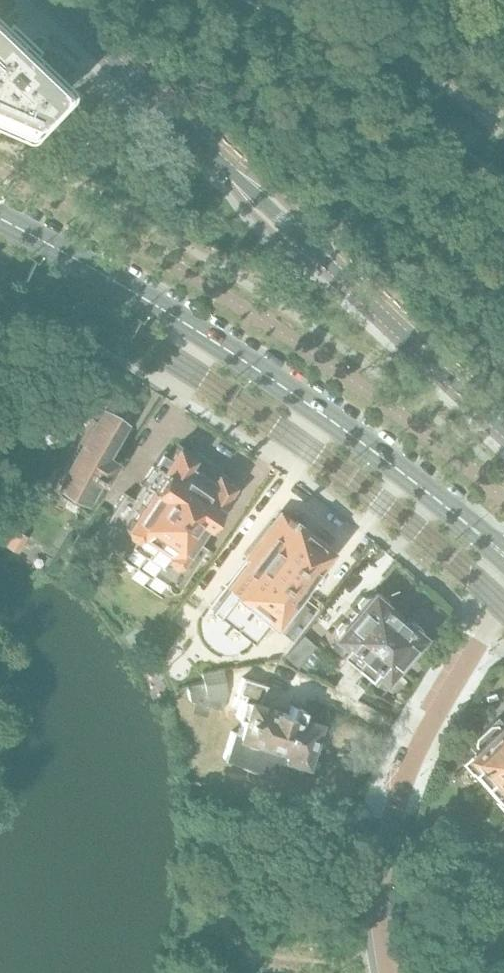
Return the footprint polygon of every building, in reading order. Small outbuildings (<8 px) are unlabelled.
[(12,129),(14,130),(16,130),(18,129),(20,128),(22,127),(58,90),(76,70),(61,56),(60,55),(13,10),(3,0),(0,0),(0,124),(12,129)] [(110,450),(103,446),(125,409),(104,397),(55,480),(57,481),(52,489),(70,501),(75,492),(81,495),(92,477),(94,478),(96,475),(99,477),(111,457),(107,455),(110,450)] [(114,540),(114,541),(125,548),(122,553),(121,553),(136,563),(204,462),(198,458),(195,463),(189,460),(193,454),(193,453),(179,444),(165,464),(158,459),(141,484),(142,485),(115,525),(117,535),(114,540)] [(204,462),(136,563),(151,573),(154,568),(165,576),(166,576),(169,571),(180,568),(207,528),(209,529),(226,503),(219,499),(232,480),(218,470),(217,471),(214,476),(206,471),(210,466),(204,462)] [(225,585),(207,607),(253,644),(256,641),(260,636),(265,639),(272,629),(279,620),(275,617),(278,613),(279,614),(288,602),(288,601),(295,591),(296,592),(306,580),(305,579),(313,569),(314,570),(323,558),(323,557),(328,550),(325,547),(327,545),(315,535),(313,538),(288,518),(288,517),(285,515),(279,510),(271,520),(269,522),(252,544),(244,554),(245,559),(243,563),(225,585)] [(17,553),(27,536),(13,529),(4,545),(17,553)] [(344,674),(395,616),(384,606),(386,603),(385,598),(380,593),(374,594),(372,596),(370,594),(368,597),(363,597),(358,603),(358,607),(345,622),(339,623),(335,628),(335,633),(332,637),(344,647),(337,655),(343,660),(336,668),(344,674)] [(395,616),(344,674),(336,683),(354,698),(365,685),(356,676),(360,671),(366,677),(373,669),(383,678),(385,675),(390,675),(396,669),(395,664),(408,650),(412,650),(418,644),(418,639),(420,636),(418,635),(420,632),(420,627),(414,622),(409,623),(407,625),(395,616)] [(296,667),(315,646),(302,634),(283,655),(296,667)] [(227,692),(222,669),(212,670),(208,665),(199,666),(203,682),(186,685),(189,699),(221,710),(227,692)] [(314,732),(317,722),(301,716),(302,712),(291,708),(289,713),(258,703),(264,684),(241,676),(236,692),(243,695),(236,717),(242,719),(237,733),(231,731),(225,750),(254,759),(254,761),(289,773),(290,770),(301,774),(309,749),(312,749),(316,747),(318,745),(319,741),(319,737),(317,734),(314,732)] [(472,798),(503,768),(503,721),(500,725),(495,719),(467,745),(472,750),(460,761),(464,766),(453,776),(472,798)] [(472,798),(491,819),(502,809),(503,811),(503,768),(472,798)] [(503,839),(503,823),(495,832),(503,840),(503,839)]
